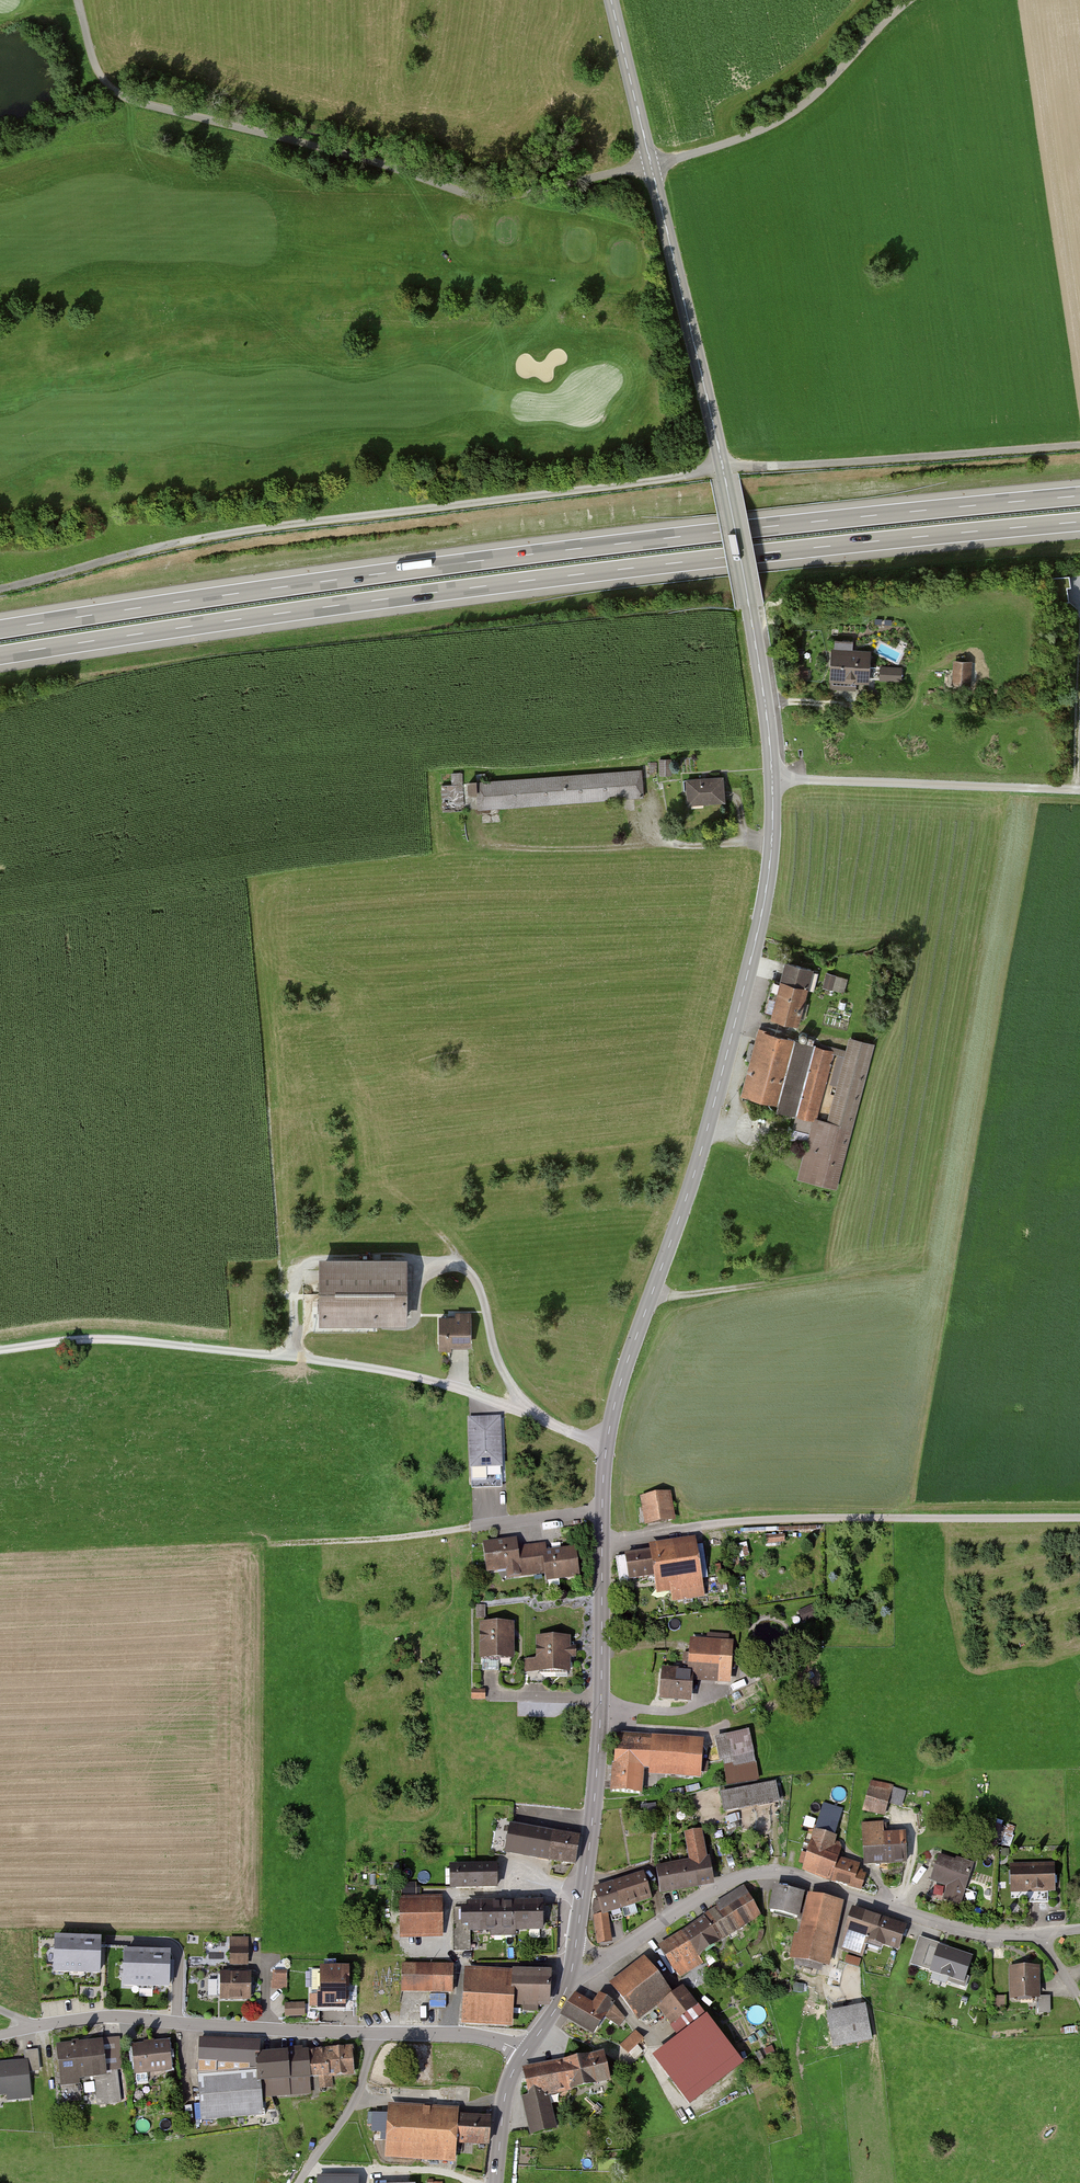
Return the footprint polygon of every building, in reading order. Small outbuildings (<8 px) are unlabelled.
[(1066,601),(1063,578),(1051,580),(1055,603),(1066,601)] [(852,641),(835,640),(831,689),(856,691),(856,681),(866,681),(866,677),(900,680),(901,669),(866,666),(867,656),(851,655),(852,641)] [(968,662),(956,662),(955,682),(967,683),(968,662)] [(643,767),(473,781),(475,810),(646,796),(643,767)] [(443,810),(468,809),(466,771),(453,771),(453,784),(442,784),(443,810)] [(726,775),(688,778),(689,802),(728,799),(726,775)] [(817,966),(787,958),(773,1016),(803,1024),(817,966)] [(828,973),(825,989),(845,993),(848,976),(828,973)] [(797,1037),(761,1028),(744,1094),(780,1103),(797,1037)] [(877,1042),(852,1036),(831,1114),(856,1121),(877,1042)] [(854,1125),(816,1116),(800,1175),(838,1185),(854,1125)] [(411,1261),(324,1261),(324,1322),(411,1322),(411,1261)] [(472,1313),(441,1312),(441,1345),(472,1345),(472,1313)] [(504,1479),(502,1416),(469,1417),(472,1480),(504,1479)] [(678,1521),(673,1490),(642,1495),(647,1526),(678,1521)] [(629,1552),(618,1554),(622,1579),(632,1577),(657,1574),(659,1592),(675,1589),(676,1598),(706,1594),(697,1534),(652,1541),(653,1545),(628,1549),(629,1552)] [(518,1537),(484,1540),(487,1571),(521,1568),(518,1537)] [(546,1542),(521,1544),(524,1575),(549,1572),(546,1542)] [(580,1546),(548,1549),(551,1580),(583,1576),(580,1546)] [(516,1655),(516,1622),(483,1622),(483,1655),(516,1655)] [(573,1671),(574,1636),(539,1635),(538,1670),(573,1671)] [(738,1638),(692,1636),(691,1669),(736,1671),(738,1638)] [(666,1667),(663,1697),(695,1700),(698,1670),(666,1667)] [(486,1698),(486,1688),(473,1688),(474,1698),(486,1698)] [(752,1728),(718,1736),(725,1764),(759,1756),(752,1728)] [(619,1729),(614,1788),(646,1791),(648,1770),(703,1774),(706,1736),(619,1729)] [(779,1778),(723,1790),(727,1812),(783,1801),(779,1778)] [(896,1785),(873,1778),(864,1809),(887,1815),(896,1785)] [(992,1838),(1013,1844),(1017,1828),(996,1823),(992,1838)] [(578,1838),(512,1827),(507,1856),(573,1867),(578,1838)] [(819,1828),(806,1871),(832,1879),(845,1836),(819,1828)] [(865,1834),(867,1864),(911,1860),(909,1831),(865,1834)] [(496,1835),(493,1848),(506,1851),(509,1838),(496,1835)] [(976,1864),(941,1852),(926,1894),(961,1905),(976,1864)] [(659,1865),(662,1890),(717,1882),(713,1857),(659,1865)] [(1058,1859),(1010,1863),(1012,1892),(1060,1889),(1058,1859)] [(843,1860),(836,1879),(861,1888),(868,1869),(843,1860)] [(499,1891),(499,1864),(451,1864),(451,1891),(499,1891)] [(642,1876),(596,1891),(604,1916),(650,1901),(642,1876)] [(809,1890),(777,1884),(772,1908),(804,1915),(809,1890)] [(746,1886),(660,1946),(678,1972),(764,1912),(746,1886)] [(832,1964),(846,1899),(812,1892),(798,1956),(832,1964)] [(444,1893),(402,1894),(404,1936),(446,1935),(444,1893)] [(909,1922),(855,1904),(846,1930),(900,1948),(909,1922)] [(544,1906),(471,1906),(471,1933),(545,1932),(544,1906)] [(981,1943),(940,1928),(929,1960),(969,1975),(981,1943)] [(230,1936),(231,1963),(251,1962),(250,1935),(230,1936)] [(99,1941),(56,1940),(55,1970),(99,1971),(99,1941)] [(169,1955),(126,1953),(125,1984),(168,1986),(169,1955)] [(861,1966),(863,1957),(848,1954),(846,1962),(861,1966)] [(647,1956),(615,1982),(642,2015),(674,1989),(647,1956)] [(459,1963),(406,1963),(406,1993),(459,1993),(459,1963)] [(1042,1964),(1011,1964),(1011,2000),(1042,2001),(1042,1964)] [(275,1987),(289,1987),(288,1968),(274,1969),(275,1987)] [(346,1970),(311,1970),(311,2006),(347,2006),(346,1970)] [(221,1971),(221,1999),(256,1999),(255,1971),(221,1971)] [(544,2008),(546,1976),(468,1971),(464,2024),(512,2027),(513,2006),(544,2008)] [(719,2025),(686,1984),(659,2005),(692,2046),(719,2025)] [(596,2000),(578,1989),(564,2011),(598,2032),(610,2013),(617,2002),(618,1999),(602,1989),(596,2000)] [(306,2016),(306,2002),(286,2002),(286,2016),(306,2016)] [(628,2016),(617,2002),(610,2013),(618,2023),(628,2016)] [(869,2002),(830,2010),(836,2045),(876,2037),(869,2002)] [(621,2044),(631,2055),(646,2040),(636,2030),(621,2044)] [(262,2041),(202,2036),(200,2065),(260,2069),(262,2041)] [(105,2037),(60,2042),(65,2079),(109,2074),(105,2037)] [(172,2040),(136,2042),(138,2072),(174,2069),(172,2040)] [(608,2046),(526,2063),(533,2095),(552,2091),(614,2078),(608,2046)] [(312,2051),(267,2057),(272,2098),(317,2093),(312,2051)] [(0,2060),(0,2094),(33,2090),(28,2056),(0,2060)] [(199,2079),(202,2120),(267,2114),(264,2073),(199,2079)] [(560,2126),(552,2091),(533,2095),(527,2096),(534,2132),(560,2126)] [(376,2111),(375,2130),(389,2131),(388,2156),(459,2160),(460,2142),(490,2144),(492,2114),(462,2112),(462,2105),(391,2100),(390,2112),(376,2111)]
